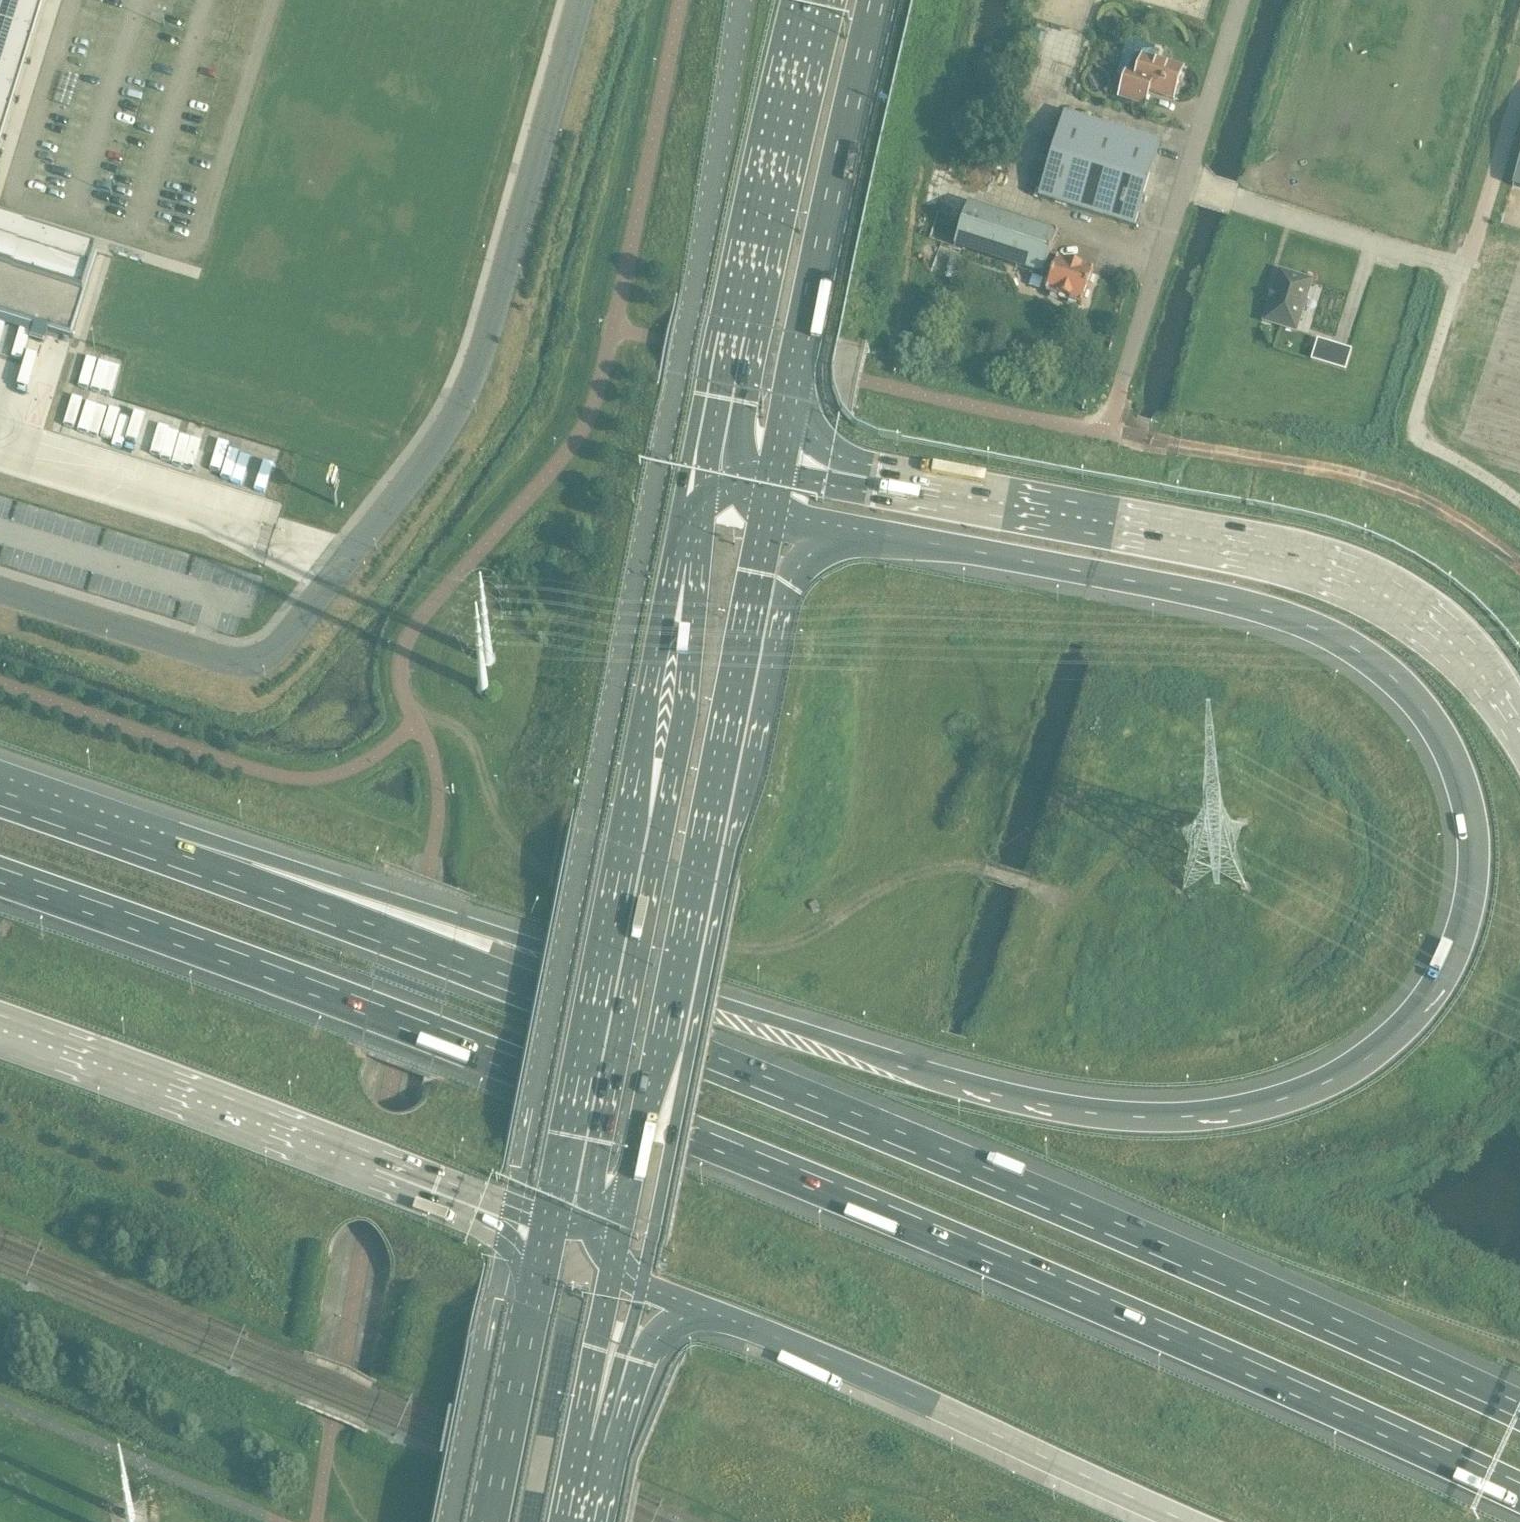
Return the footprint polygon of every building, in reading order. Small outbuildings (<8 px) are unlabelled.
[(41,0),(0,0),(0,134),(41,0)] [(1121,98),(1147,106),(1151,93),(1175,101),(1185,70),(1144,58),(1139,74),(1129,71),(1121,98)] [(1040,199),(1136,229),(1162,144),(1066,115),(1040,199)] [(969,205),(954,248),(964,251),(1042,277),(1057,234),(978,208),(969,205)] [(71,339),(97,256),(0,226),(0,317),(71,339)] [(1051,259),(1045,275),(1053,278),(1047,294),(1083,306),(1094,273),(1051,259)] [(1311,282),(1280,273),(1264,322),(1296,332),(1311,282)] [(1311,362),(1345,372),(1352,351),(1317,341),(1311,362)] [(813,901),(808,904),(812,911),(817,908),(813,901)]
